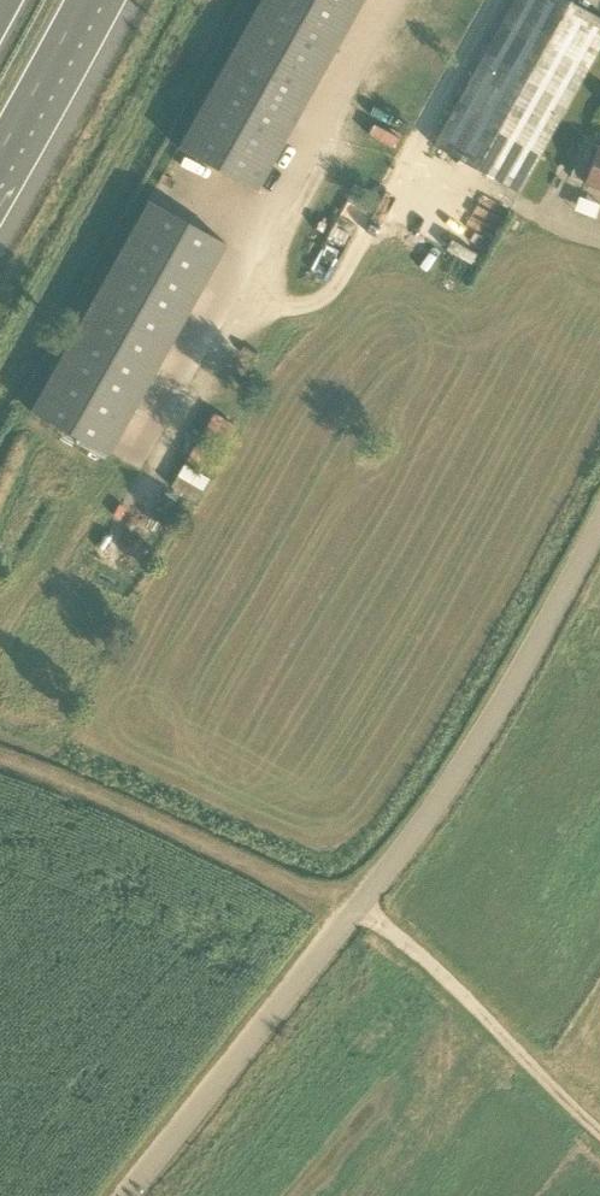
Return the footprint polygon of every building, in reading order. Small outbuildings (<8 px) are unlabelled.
[(179,148),(256,191),(363,0),(262,0),(179,148)] [(599,48),(599,16),(571,0),(515,0),(433,146),(519,193),(599,48)] [(571,177),(599,188),(599,146),(598,146),(584,140),(571,177)] [(151,199),(32,410),(109,453),(228,242),(151,199)]
